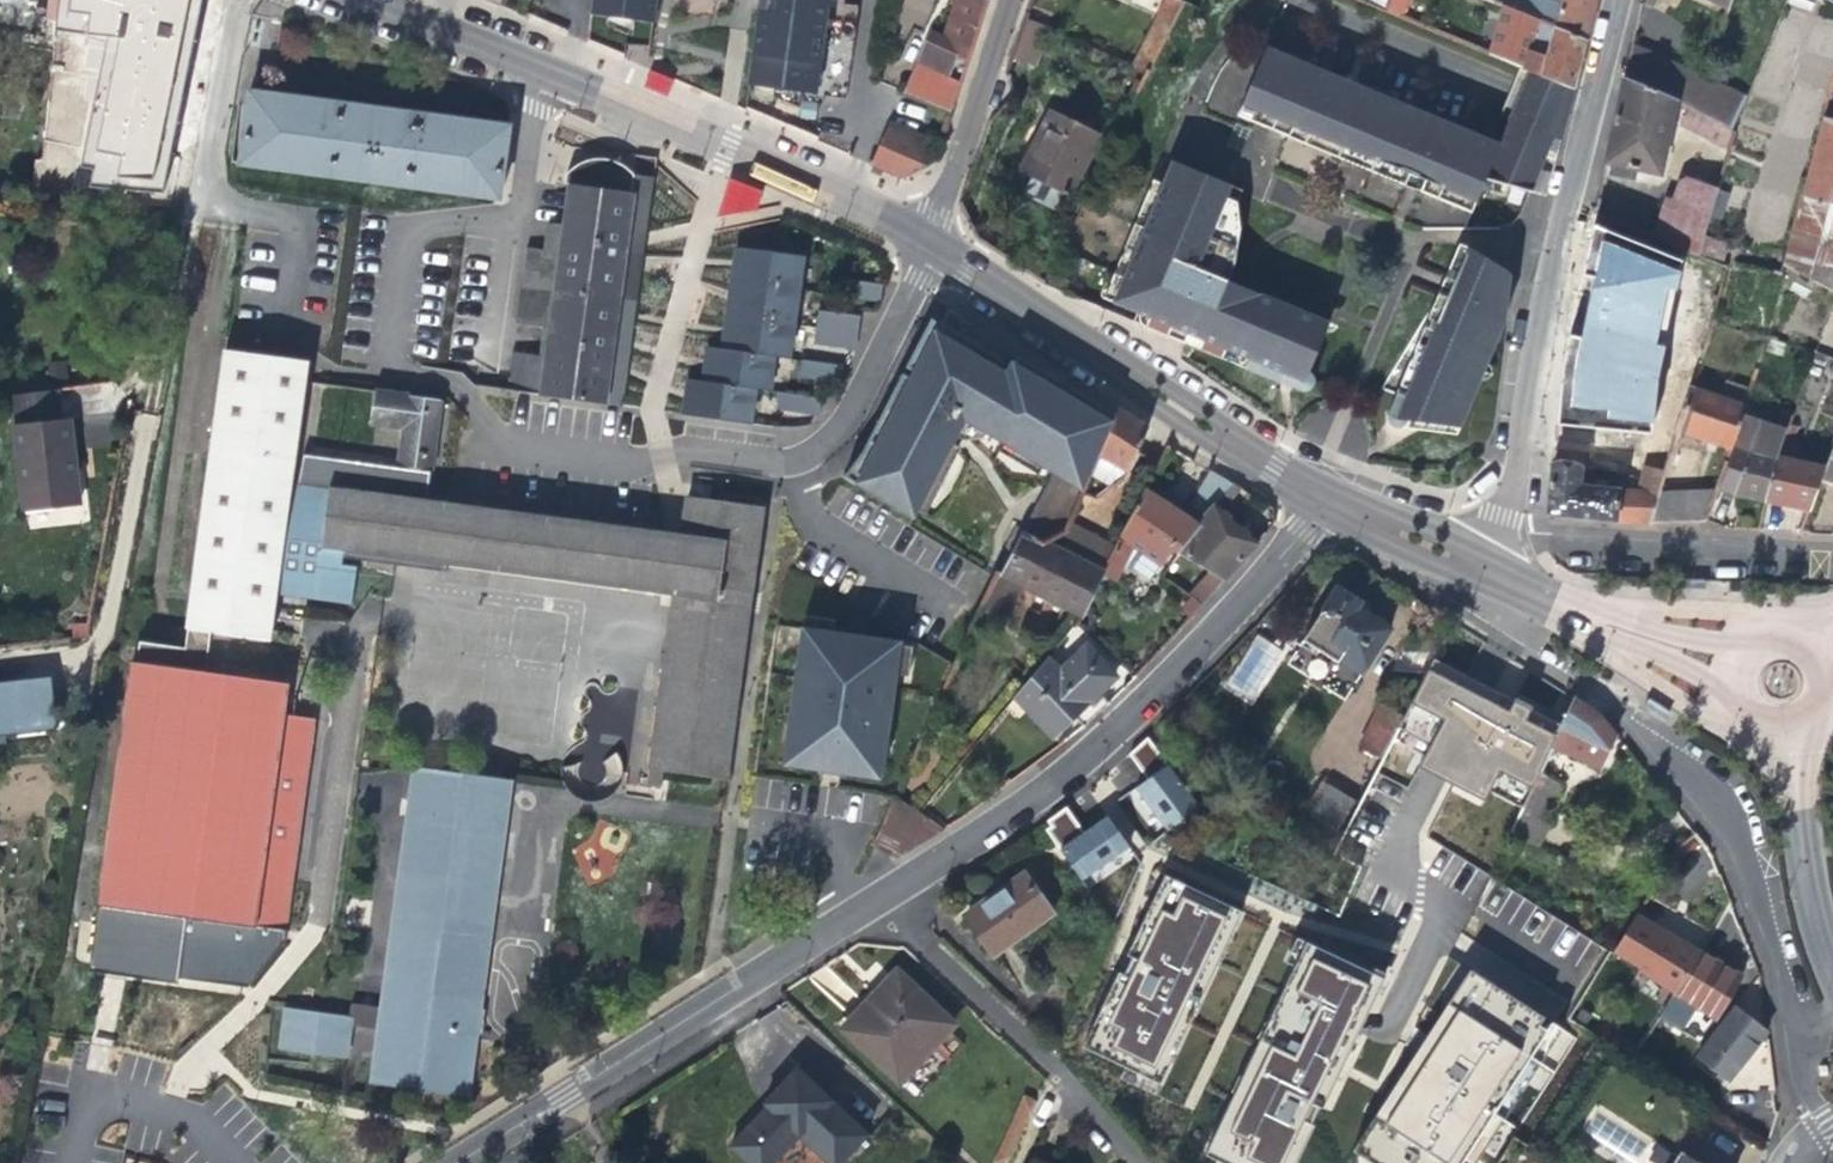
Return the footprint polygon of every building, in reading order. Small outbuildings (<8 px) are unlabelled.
[(108,5),(109,1),(168,19),(172,0),(91,0),(108,5)] [(590,14),(655,23),(658,0),(592,0),(590,14)] [(817,94),(829,4),(837,5),(838,0),(759,0),(759,4),(748,84),(817,94)] [(969,60),(989,0),(954,0),(951,8),(945,5),(939,20),(946,23),(939,46),(969,60)] [(1124,77),(1138,85),(1166,30),(1182,1),(1180,0),(1162,0),(1124,77)] [(1385,10),(1389,0),(1373,0),(1371,4),(1385,10)] [(1405,0),(1389,0),(1385,10),(1398,15),(1405,0)] [(1595,0),(1556,0),(1555,0),(1492,0),(1514,9),(1586,39),(1593,12),(1595,0)] [(1528,39),(1518,66),(1529,70),(1574,89),(1580,63),(1586,39),(1514,9),(1508,30),(1528,39)] [(1036,65),(1047,25),(1025,19),(1014,59),(1036,65)] [(38,59),(38,35),(0,34),(0,58),(38,59)] [(925,40),(913,68),(962,83),(966,71),(969,60),(939,46),(925,40)] [(1630,40),(1621,79),(1677,102),(1684,106),(1700,72),(1630,40)] [(1530,112),(1515,105),(1499,143),(1267,48),(1244,100),(1258,117),(1255,123),(1289,137),(1294,127),(1421,181),(1418,191),(1454,206),(1483,180),(1530,193),(1547,151),(1551,152),(1555,154),(1561,131),(1555,129),(1527,121),(1530,112)] [(1238,115),(1251,57),(1220,50),(1207,107),(1238,115)] [(962,83),(913,68),(903,90),(955,105),(962,83)] [(1529,70),(1525,81),(1570,100),(1574,89),(1529,70)] [(1747,93),(1700,72),(1684,106),(1691,109),(1732,129),(1747,93)] [(1661,175),(1677,102),(1621,79),(1615,111),(1604,164),(1661,175)] [(1520,93),(1515,105),(1530,112),(1527,121),(1555,129),(1561,131),(1567,111),(1570,100),(1525,81),(1520,93)] [(496,198),(499,198),(500,195),(508,124),(340,101),(249,88),(240,162),(496,198)] [(1726,149),(1732,129),(1691,109),(1686,128),(1726,149)] [(1070,192),(1098,135),(1050,111),(1021,169),(1070,192)] [(170,160),(187,162),(193,115),(176,112),(170,160)] [(1831,201),(1832,193),(1832,119),(1821,116),(1800,194),(1830,203),(1831,201)] [(890,119),(870,164),(901,177),(938,158),(945,135),(930,130),(928,135),(890,119)] [(50,185),(134,197),(139,161),(53,151),(50,185)] [(566,225),(565,235),(624,242),(630,193),(633,171),(631,169),(629,167),(627,166),(625,165),(623,163),(620,162),(618,161),(616,160),(613,160),(611,159),(608,158),(606,158),(603,158),(598,158),(596,158),(593,158),(590,158),(588,159),(585,159),(583,160),(581,161),(578,162),(576,163),(574,164),(572,165),(570,166),(569,167),(567,168),(566,169),(564,170),(562,183),(571,184),(566,225)] [(1247,360),(1244,368),(1282,384),(1304,393),(1305,392),(1306,392),(1307,392),(1307,391),(1308,391),(1309,390),(1309,389),(1310,389),(1310,388),(1311,387),(1312,386),(1312,385),(1312,384),(1313,383),(1313,382),(1313,381),(1313,380),(1313,379),(1312,378),(1312,377),(1312,376),(1311,375),(1311,374),(1310,374),(1309,373),(1329,321),(1228,281),(1235,262),(1239,232),(1236,203),(1225,199),(1231,186),(1170,162),(1161,185),(1122,280),(1114,277),(1109,290),(1108,290),(1107,290),(1106,291),(1105,291),(1104,292),(1103,292),(1103,293),(1102,294),(1102,295),(1102,296),(1102,297),(1102,298),(1102,299),(1103,299),(1103,300),(1104,300),(1104,301),(1155,322),(1153,329),(1163,334),(1175,339),(1178,331),(1186,335),(1189,344),(1222,358),(1225,351),(1247,360)] [(655,173),(633,171),(630,193),(624,242),(646,245),(651,206),(655,173)] [(1650,235),(1696,254),(1702,231),(1715,186),(1685,176),(1676,179),(1670,197),(1664,195),(1650,235)] [(754,217),(763,188),(729,178),(720,207),(754,217)] [(545,222),(542,247),(563,249),(565,235),(566,225),(545,222)] [(1728,241),(1702,231),(1696,254),(1721,264),(1728,241)] [(526,245),(522,269),(560,274),(557,292),(617,301),(624,242),(565,235),(563,249),(542,247),(526,245)] [(646,245),(624,242),(617,301),(639,304),(643,266),(646,245)] [(776,356),(793,358),(805,255),(732,247),(720,348),(703,346),(699,379),(686,378),(681,415),(754,424),(758,390),(772,391),(776,356)] [(1506,271),(1466,249),(1404,395),(1396,392),(1387,414),(1387,415),(1387,416),(1387,417),(1387,418),(1387,419),(1388,420),(1388,421),(1389,422),(1389,423),(1390,423),(1390,424),(1391,424),(1392,425),(1393,426),(1394,426),(1394,427),(1395,427),(1396,427),(1398,425),(1403,426),(1406,420),(1458,428),(1503,319),(1504,310),(1508,278),(1506,271)] [(560,274),(522,269),(520,287),(557,292),(560,274)] [(1047,286),(1061,295),(1068,281),(1053,273),(1047,286)] [(875,299),(879,299),(880,282),(843,276),(841,293),(875,299)] [(557,292),(520,287),(517,305),(555,311),(557,292)] [(553,327),(551,340),(611,348),(617,301),(557,292),(555,311),(517,305),(515,321),(553,327)] [(639,304),(617,301),(611,348),(633,351),(637,318),(639,304)] [(855,348),(857,328),(858,313),(817,308),(816,323),(813,343),(851,348),(855,348)] [(1021,525),(1024,527),(1062,546),(1121,414),(1017,357),(1016,366),(1002,358),(943,325),(915,378),(905,374),(865,448),(848,477),(918,516),(967,423),(1053,473),(1021,525)] [(549,354),(512,349),(509,369),(529,373),(526,392),(604,403),(611,348),(551,340),(549,354)] [(1617,521),(1620,487),(1581,482),(1584,467),(1596,469),(1608,408),(1618,412),(1620,415),(1651,426),(1677,434),(1678,432),(1693,384),(1664,374),(1635,364),(1642,346),(1622,340),(1611,377),(1563,360),(1546,513),(1591,518),(1617,521)] [(218,347),(216,357),(268,364),(270,354),(218,347)] [(611,348),(604,403),(626,406),(628,387),(631,364),(633,351),(611,348)] [(1673,349),(1664,374),(1693,384),(1701,358),(1673,349)] [(179,648),(133,642),(131,661),(203,671),(208,630),(265,637),(269,606),(291,442),(302,358),(270,354),(268,364),(216,357),(210,404),(185,592),(180,626),(182,626),(179,648)] [(835,381),(839,381),(841,363),(800,358),(797,377),(835,381)] [(529,373),(509,369),(506,389),(526,392),(529,373)] [(1725,377),(1719,393),(1746,403),(1752,387),(1725,377)] [(1730,449),(1746,403),(1719,393),(1693,384),(1678,432),(1730,449)] [(63,422),(59,388),(7,394),(21,510),(78,501),(69,421),(63,422)] [(398,464),(430,468),(438,398),(408,393),(408,391),(377,388),(372,424),(403,428),(398,464)] [(819,414),(820,395),(780,391),(778,408),(819,414)] [(1123,409),(1121,414),(1101,458),(1128,472),(1149,425),(1133,415),(1123,409)] [(1736,492),(1764,499),(1782,453),(1790,432),(1758,420),(1741,464),(1731,460),(1721,486),(1736,492)] [(1634,488),(1620,487),(1617,521),(1649,523),(1650,521),(1660,489),(1677,434),(1651,426),(1634,488)] [(1823,463),(1819,474),(1832,479),(1832,434),(1823,463)] [(1823,463),(1782,453),(1764,499),(1786,503),(1807,508),(1819,474),(1823,463)] [(1181,550),(1186,554),(1222,511),(1241,487),(1210,469),(1183,511),(1170,501),(1146,484),(1120,538),(1160,564),(1170,549),(1175,552),(1179,548),(1181,550)] [(1112,484),(1093,476),(1087,490),(1097,495),(1112,484)] [(1716,488),(1660,489),(1650,521),(1675,520),(1705,519),(1716,488)] [(1222,511),(1186,554),(1209,570),(1197,582),(1190,576),(1182,587),(1190,593),(1181,608),(1191,615),(1223,580),(1258,542),(1222,511)] [(1081,616),(1105,568),(1062,546),(1024,527),(1021,525),(984,606),(1000,614),(1014,582),(1081,616)] [(1094,536),(1071,525),(1062,546),(1105,568),(1116,546),(1094,536)] [(1308,638),(1362,671),(1390,627),(1366,612),(1352,604),(1355,598),(1338,587),(1308,638)] [(670,610),(662,667),(711,675),(718,618),(670,610)] [(834,630),(836,618),(807,614),(805,626),(834,630)] [(903,643),(903,640),(834,630),(805,626),(804,625),(786,750),(790,751),(819,755),(817,768),(817,772),(847,776),(848,772),(850,759),(881,764),(885,764),(899,673),(903,643)] [(1249,706),(1287,654),(1259,634),(1221,685),(1249,706)] [(910,675),(914,645),(903,643),(899,673),(910,675)] [(1052,734),(1075,713),(1096,692),(1114,675),(1087,645),(1062,669),(1050,660),(1019,697),(1052,734)] [(1539,742),(1570,692),(1507,652),(1476,700),(1539,742)] [(128,661),(104,844),(102,858),(95,904),(288,927),(315,717),(284,713),(289,682),(203,671),(131,661),(128,661)] [(53,724),(48,678),(0,683),(0,732),(53,724)] [(1107,703),(1096,692),(1075,713),(1085,723),(1107,703)] [(1597,709),(1573,694),(1549,746),(1601,771),(1619,737),(1609,725),(1597,709)] [(1360,744),(1383,758),(1406,714),(1381,700),(1360,744)] [(1440,715),(1413,701),(1406,714),(1383,758),(1361,801),(1356,811),(1383,824),(1440,715)] [(595,723),(568,767),(603,788),(630,744),(595,723)] [(1530,773),(1535,776),(1538,769),(1547,750),(1535,743),(1524,764),(1532,769),(1530,773)] [(817,768),(819,755),(790,751),(788,764),(817,768)] [(1490,785),(1501,791),(1505,793),(1522,760),(1507,752),(1490,785)] [(879,777),(881,764),(850,759),(848,772),(879,777)] [(1159,836),(1198,805),(1166,764),(1127,794),(1159,836)] [(413,767),(406,818),(504,832),(511,781),(413,767)] [(1564,785),(1538,769),(1535,776),(1522,804),(1509,831),(1534,844),(1549,816),(1547,815),(1564,785)] [(1361,801),(1335,788),(1320,816),(1346,830),(1356,811),(1361,801)] [(1487,820),(1509,831),(1522,804),(1505,793),(1501,791),(1487,820)] [(1042,824),(1059,844),(1081,826),(1064,806),(1042,824)] [(1059,844),(1080,882),(1115,863),(1118,869),(1144,855),(1119,811),(1059,844)] [(1426,830),(1342,996),(1408,1028),(1491,863),(1426,830)] [(999,883),(961,908),(993,954),(1057,911),(1026,864),(999,883)] [(1208,929),(1135,894),(1058,1046),(1133,1081),(1208,929)] [(288,927),(95,904),(86,970),(172,984),(174,973),(251,982),(288,927)] [(1638,916),(1615,951),(1638,966),(1718,1017),(1742,978),(1716,963),(1660,929),(1638,916)] [(1176,1144),(1213,1162),(1247,1162),(1336,979),(1259,947),(1176,1144)] [(1631,978),(1638,966),(1615,951),(1608,963),(1631,978)] [(894,991),(850,1035),(901,1082),(954,1025),(896,971),(885,982),(894,991)] [(841,1027),(850,1035),(894,991),(885,982),(841,1027)] [(1429,1000),(1333,1162),(1428,1162),(1500,1042),(1429,1000)] [(1725,1022),(1709,1044),(1737,1066),(1761,1036),(1764,1031),(1752,1021),(1734,1008),(1725,1022)] [(1709,1044),(1699,1058),(1729,1078),(1737,1066),(1709,1044)] [(803,1059),(785,1075),(765,1094),(769,1102),(728,1141),(750,1162),(775,1162),(805,1135),(834,1162),(848,1162),(877,1128),(803,1059)] [(1674,1162),(1704,1162),(1682,1149),(1674,1162)]
